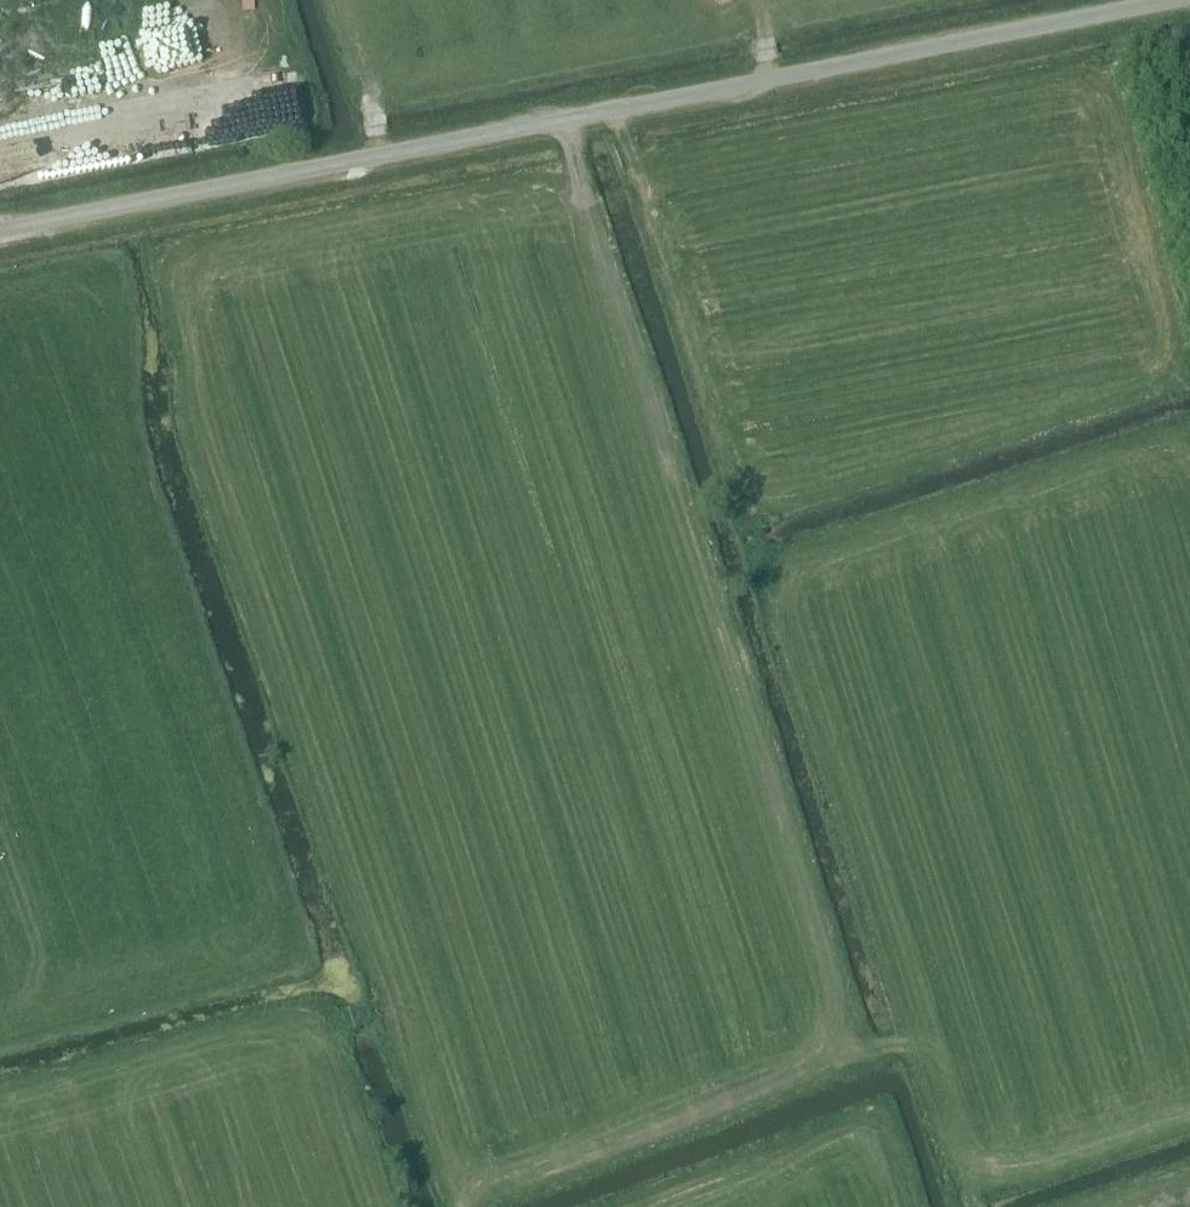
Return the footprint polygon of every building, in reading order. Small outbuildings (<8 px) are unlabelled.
[(277,87),(278,107),(293,106),(293,112),(304,111),(302,86),(277,87)]
